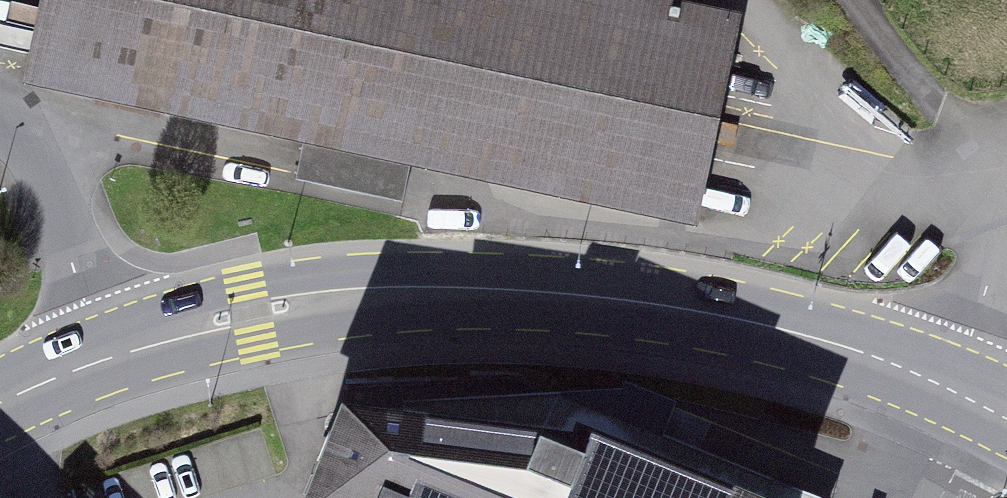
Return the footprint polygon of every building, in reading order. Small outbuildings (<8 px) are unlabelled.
[(588,0),(58,0),(41,80),(690,214),(729,29),(588,0)] [(578,451),(572,466),(349,427),(322,497),(703,497),(578,451)]
